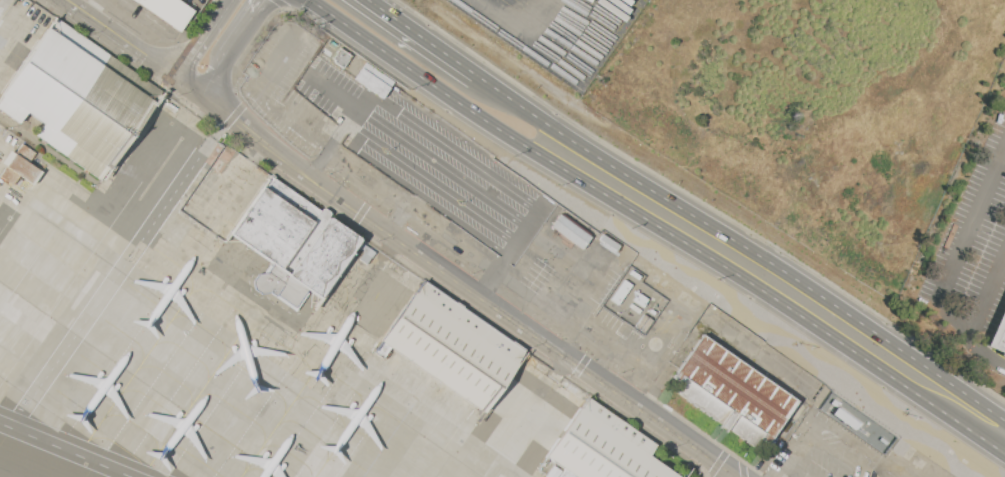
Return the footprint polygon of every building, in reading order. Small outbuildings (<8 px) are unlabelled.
[(180,32),(134,0),(178,0),(194,11),(180,32)] [(19,123),(0,110),(0,95),(54,18),(162,94),(102,181),(35,134),(42,124),(26,113),(19,123)] [(340,48),(351,56),(343,69),(333,62),(335,60),(332,59),(340,48)] [(355,79),(366,63),(394,82),(382,98),(355,79)] [(15,153),(21,143),(36,153),(29,163),(15,153)] [(6,166),(15,153),(29,163),(40,170),(31,183),(20,176),(6,166)] [(13,185),(0,176),(0,174),(6,166),(20,176),(13,185)] [(230,233),(271,175),(321,210),(322,208),(323,208),(324,208),(325,208),(329,212),(330,212),(330,213),(330,214),(329,216),(361,239),(320,297),(307,288),(294,306),(277,294),(275,297),(269,293),(260,294),(254,289),(253,281),(258,274),(266,273),(273,263),(230,233)] [(560,214),(592,236),(582,249),(550,227),(560,214)] [(598,239),(603,233),(620,245),(616,251),(598,239)] [(629,273),(632,270),(640,276),(638,279),(629,273)] [(624,280),(632,285),(618,304),(610,299),(624,280)] [(373,351),(415,291),(416,292),(424,281),(526,352),(483,412),(391,347),(383,358),(373,351)] [(640,294),(647,299),(642,306),(633,300),(636,296),(637,297),(640,294)] [(641,310),(639,313),(629,306),(632,303),(641,310)] [(639,330),(634,326),(643,314),(648,317),(639,330)] [(648,317),(652,320),(644,333),(639,330),(648,317)] [(993,347),(1004,321),(1004,352),(993,347)] [(702,334),(798,402),(768,444),(760,438),(754,448),(728,429),(727,431),(719,426),(721,424),(673,391),(680,382),(672,376),(702,334)] [(648,456),(679,476),(557,476),(563,468),(545,456),(579,406),(581,407),(588,397),(656,444),(648,456)]
